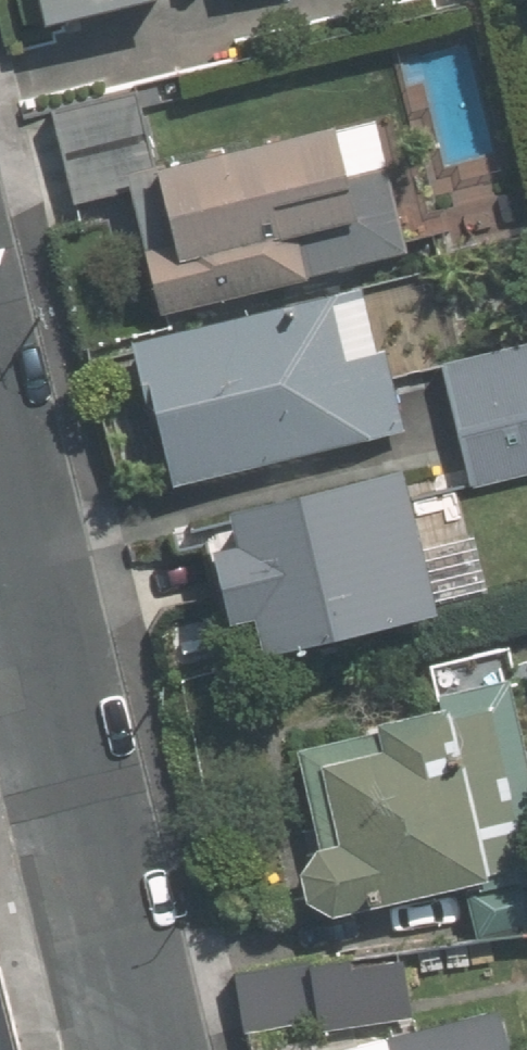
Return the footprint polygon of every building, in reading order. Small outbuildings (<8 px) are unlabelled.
[(63,9),(105,0),(60,0),(63,9)] [(142,83),(61,103),(84,195),(146,180),(176,302),(421,243),(386,101),(160,156),(142,83)] [(148,328),(183,478),(412,425),(376,275),(148,328)] [(475,481),(526,471),(526,340),(450,355),(475,481)] [(422,453),(249,492),(257,527),(234,532),(252,609),(275,604),(283,639),(456,599),(422,453)] [(526,863),(526,700),(520,669),(442,687),(446,701),(307,733),(332,836),(315,863),(321,891),(346,905),(526,863)] [(324,1026),(420,1014),(412,953),(360,960),(359,951),(242,966),(250,1026),(323,1017),(324,1026)] [(13,1034),(0,993),(0,1049),(17,1049),(13,1034)] [(519,1042),(509,1001),(398,1028),(403,1049),(526,1049),(526,1040),(519,1042)]
